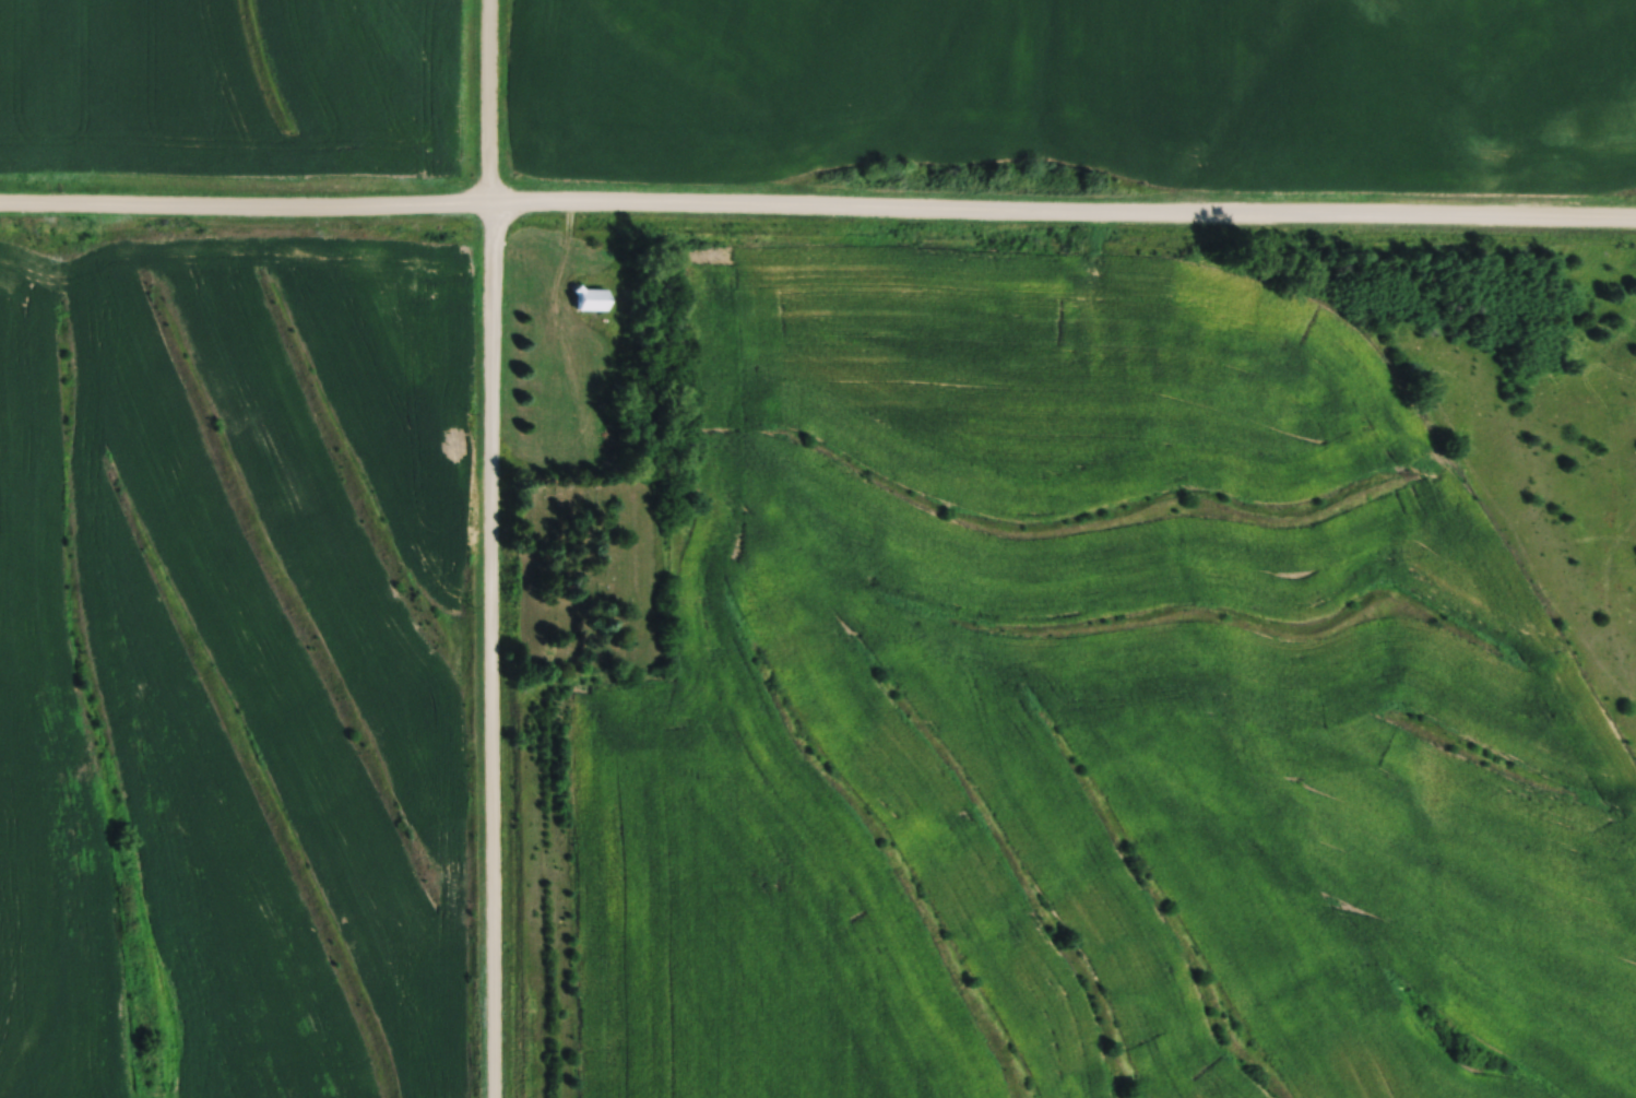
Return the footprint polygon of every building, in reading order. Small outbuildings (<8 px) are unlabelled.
[(581,288),(581,310),(612,310),(612,288),(581,288)]
